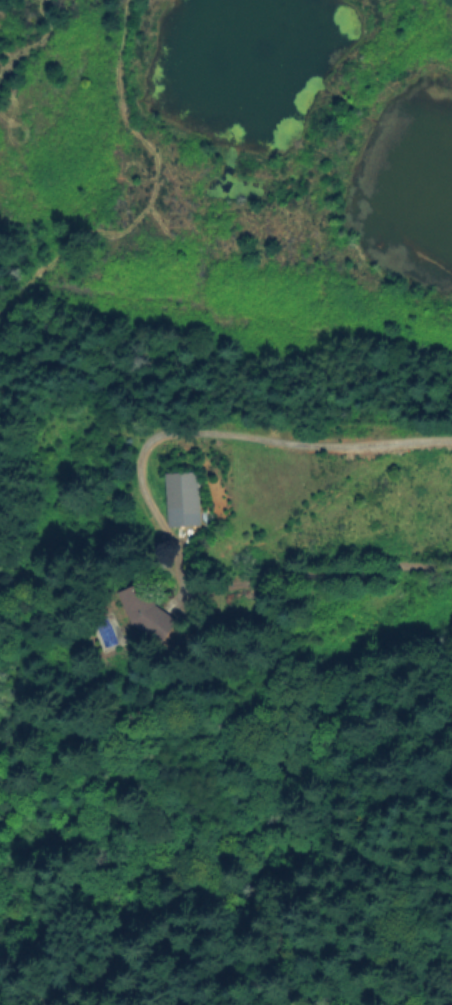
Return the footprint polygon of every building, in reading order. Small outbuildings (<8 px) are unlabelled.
[(203,525),(169,527),(166,473),(200,471),(203,525)] [(178,621),(161,644),(145,633),(106,647),(94,611),(123,601),(120,592),(144,582),(156,602),(178,621)]
